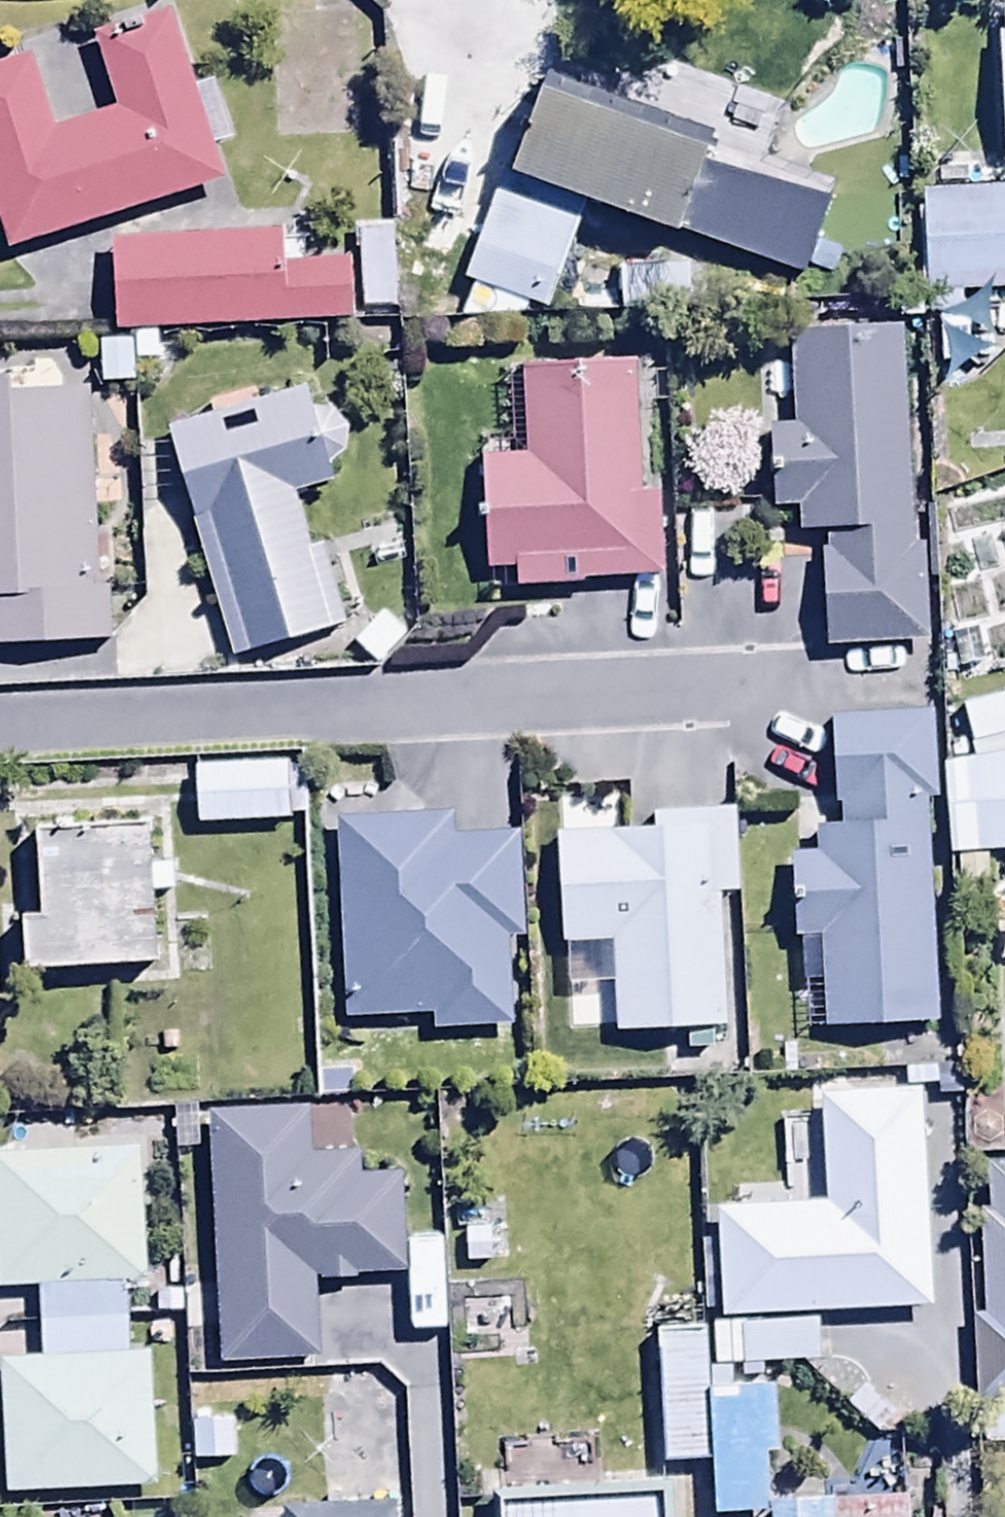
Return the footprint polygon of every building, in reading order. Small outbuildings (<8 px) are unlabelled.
[(10,260),(223,189),(212,156),(234,149),(214,89),(200,94),(174,18),(93,45),(117,117),(55,138),(31,68),(0,78),(0,231),(10,260)] [(725,147),(546,79),(467,288),(477,292),(463,326),(536,317),(545,321),(589,211),(681,248),(689,229),(737,248),(752,211),(707,193),(725,147)] [(926,206),(930,304),(1004,300),(1004,203),(926,206)] [(395,228),(357,229),(361,317),(399,315),(395,228)] [(112,252),(118,342),(352,326),(348,271),(290,275),(288,240),(112,252)] [(693,270),(620,272),(621,318),(694,316),(693,270)] [(914,550),(901,341),(790,348),(795,432),(767,434),(772,516),(802,514),(803,543),(823,542),(830,654),(935,647),(929,549),(914,550)] [(519,576),(520,597),(666,586),(659,500),(644,501),(635,374),(525,382),(531,461),(483,464),(491,578),(519,576)] [(106,646),(88,397),(57,399),(55,382),(0,386),(0,654),(106,646)] [(307,396),(164,438),(234,669),(341,637),(300,502),(333,492),(328,477),(345,461),(346,438),(332,417),(313,417),(307,396)] [(835,724),(839,834),(817,834),(818,862),(795,862),(797,945),(826,944),(828,1036),(937,1034),(930,806),(937,806),(931,718),(835,724)] [(1004,859),(1004,761),(946,772),(949,860),(1004,859)] [(291,771),(196,773),(197,829),(292,827),(291,771)] [(613,952),(613,1037),(729,1037),(729,899),(738,899),(738,817),(655,817),(655,839),(562,839),(565,952),(613,952)] [(337,824),(347,1024),(436,1022),(436,1038),(511,1036),(509,947),(524,946),(521,843),(451,845),(450,821),(337,824)] [(151,841),(41,845),(43,924),(26,925),(28,981),(158,976),(155,899),(177,899),(176,873),(152,874),(151,841)] [(311,1116),(210,1121),(220,1372),(319,1368),(316,1283),(408,1279),(404,1179),(369,1181),(368,1160),(313,1162),(311,1116)] [(127,1301),(127,1292),(147,1292),(145,1157),(0,1161),(0,1293),(39,1293),(39,1365),(3,1365),(3,1499),(155,1499),(155,1363),(127,1363),(127,1321),(154,1322),(154,1301),(127,1301)] [(992,1170),(990,1220),(981,1220),(984,1323),(973,1323),(974,1405),(1004,1405),(1004,1169),(992,1170)] [(929,1209),(720,1219),(725,1324),(934,1315),(929,1209)] [(734,1330),(737,1372),(821,1367),(818,1325),(734,1330)] [(703,1333),(658,1335),(664,1470),(708,1468),(703,1333)] [(713,1399),(717,1516),(767,1516),(764,1455),(780,1455),(777,1397),(713,1399)] [(985,1453),(1004,1452),(1004,1410),(984,1410),(985,1453)] [(909,1506),(774,1512),(775,1516),(910,1516),(909,1506)] [(506,1513),(507,1516),(660,1516),(659,1507),(506,1513)]
